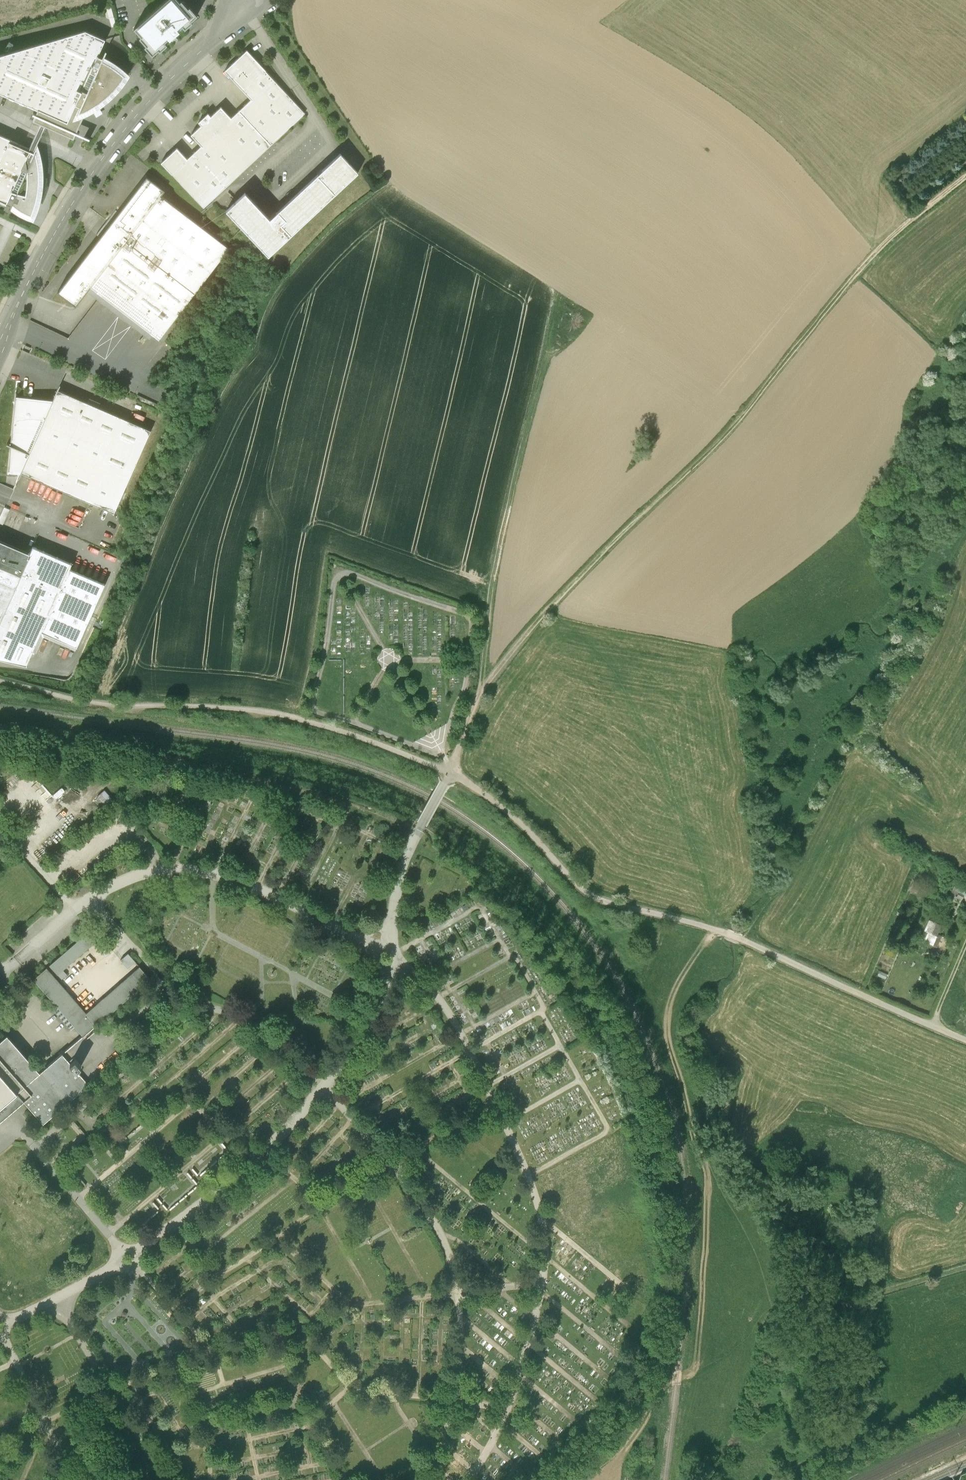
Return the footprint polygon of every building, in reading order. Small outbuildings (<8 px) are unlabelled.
[(134,28),(141,36),(139,37),(146,45),(144,46),(152,55),(158,49),(160,51),(167,44),(164,41),(169,38),(170,39),(179,31),(178,29),(182,26),(185,29),(192,22),(191,21),(197,15),(189,6),(188,8),(181,0),(180,1),(179,0),(166,0),(134,28)] [(38,109),(33,120),(73,138),(85,113),(92,109),(96,117),(103,113),(98,106),(105,101),(115,91),(123,83),(128,75),(122,70),(113,63),(103,57),(102,58),(98,56),(105,39),(85,31),(0,56),(0,93),(38,109)] [(161,162),(203,207),(305,113),(265,71),(266,71),(247,50),(224,71),(251,99),(231,118),(221,107),(210,116),(208,114),(199,122),(201,125),(191,135),(201,146),(187,158),(177,148),(161,162)] [(6,205),(7,203),(11,205),(10,206),(11,207),(12,206),(15,209),(21,213),(33,218),(36,211),(39,199),(41,190),(47,191),(48,178),(42,178),(39,154),(37,146),(34,152),(30,150),(31,149),(0,135),(0,202),(6,205)] [(340,153),(270,218),(245,192),(226,210),(268,255),(358,172),(340,153)] [(99,237),(57,292),(75,306),(91,286),(159,339),(229,248),(161,196),(165,190),(147,177),(119,212),(116,210),(96,235),(99,237)] [(52,402),(15,399),(8,470),(21,471),(21,472),(114,513),(151,431),(57,390),(52,402)] [(26,667),(41,633),(76,649),(105,586),(69,570),(72,565),(33,547),(28,558),(0,546),(0,660),(26,667)] [(965,900),(965,899),(965,891),(953,887),(951,895),(965,900)] [(927,931),(924,941),(933,944),(941,924),(929,919),(924,930),(927,931)] [(93,928),(50,965),(58,974),(94,943),(106,956),(112,951),(93,928)] [(120,959),(127,968),(136,961),(128,952),(120,959)] [(86,1013),(47,968),(33,980),(83,1037),(96,1026),(150,979),(140,967),(86,1013)] [(24,1102),(44,1125),(89,1085),(76,1070),(81,1065),(75,1058),(73,1060),(72,1059),(69,1062),(62,1054),(40,1074),(7,1036),(0,1043),(0,1074),(24,1102)] [(24,1102),(0,1074),(0,1123),(24,1102)]
